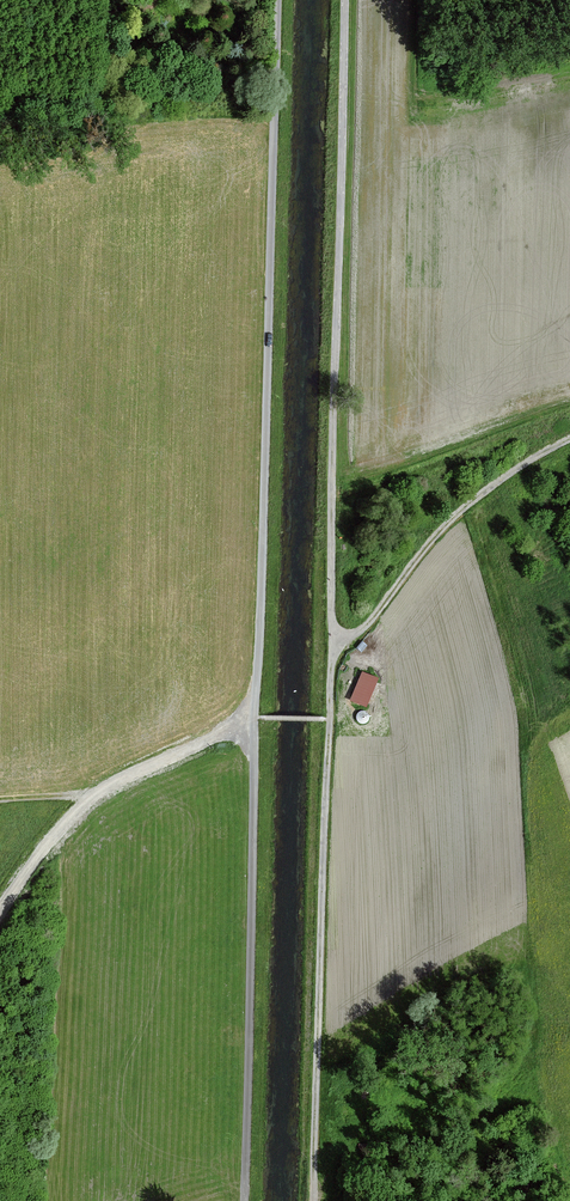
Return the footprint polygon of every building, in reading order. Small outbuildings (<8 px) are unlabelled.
[(361,673),(350,701),(365,707),(377,679),(361,673)]
